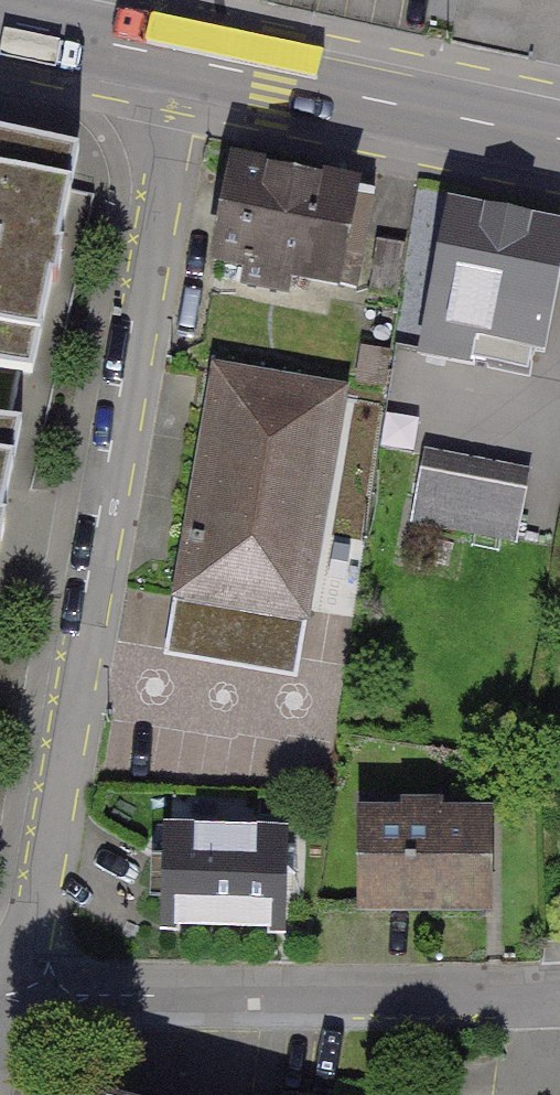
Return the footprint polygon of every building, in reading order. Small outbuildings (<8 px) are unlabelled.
[(69,176),(0,162),(0,362),(30,368),(69,176)] [(365,186),(234,164),(214,282),(344,304),(365,186)] [(455,212),(422,373),(534,396),(559,272),(559,234),(455,212)] [(343,396),(212,372),(167,620),(298,644),(343,396)] [(20,437),(0,433),(0,532),(20,437)] [(529,470),(424,452),(411,527),(516,546),(529,470)] [(354,818),(359,933),(497,927),(492,812),(354,818)] [(165,837),(164,932),(278,934),(280,838),(165,837)]
